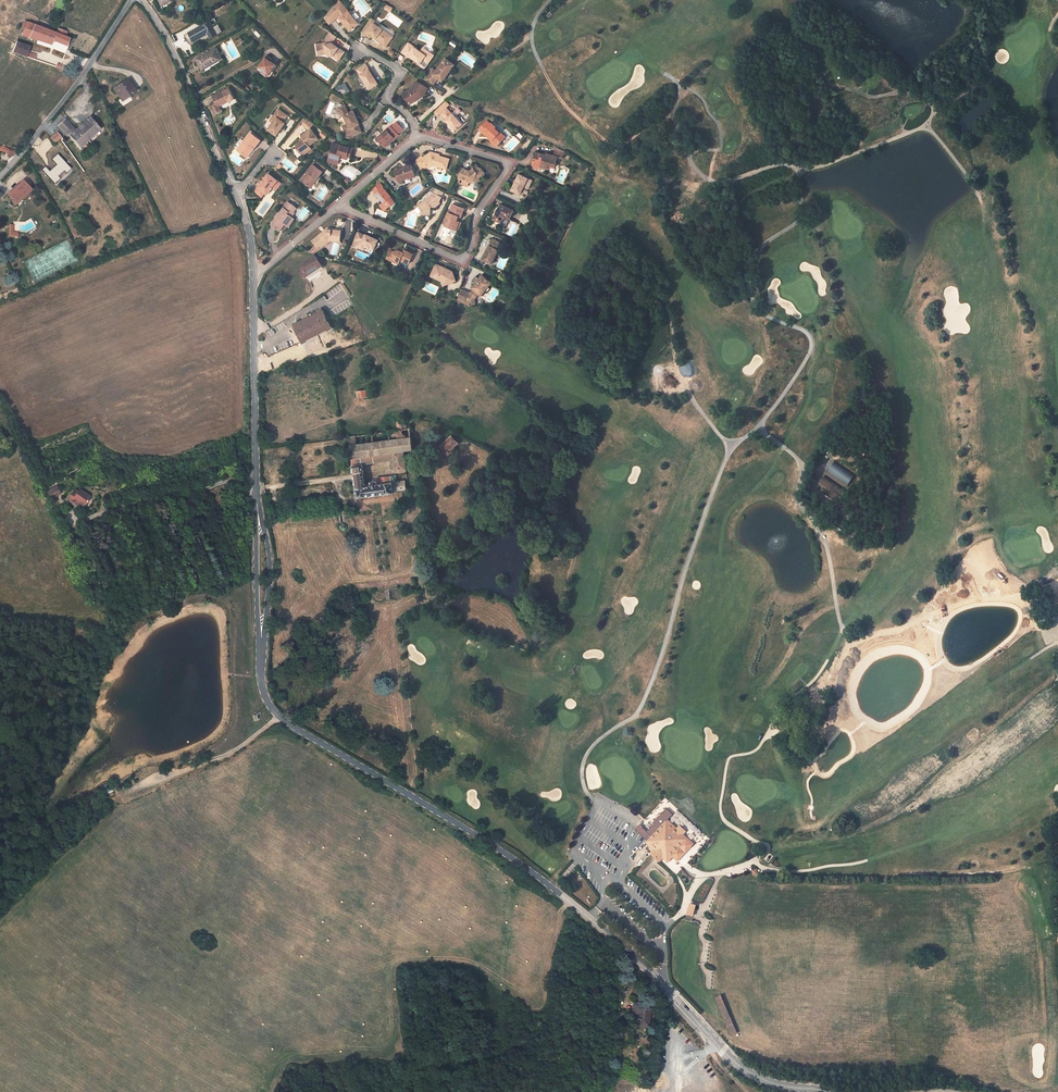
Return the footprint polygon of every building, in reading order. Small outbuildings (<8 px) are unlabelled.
[(351,31),(359,24),(349,12),(344,6),(339,0),(338,0),(325,17),(330,23),(339,16),(351,31)] [(272,15),(261,23),(264,27),(275,19),(272,15)] [(361,32),(370,38),(371,36),(372,35),(376,38),(377,37),(382,40),(387,33),(378,26),(377,27),(373,24),(374,22),(375,21),(371,19),(361,32)] [(184,35),(190,44),(208,34),(211,38),(217,35),(210,21),(184,35)] [(25,30),(22,35),(29,38),(34,25),(28,22),(25,30)] [(67,44),(69,38),(65,37),(56,33),(34,25),(29,38),(51,45),(53,41),(66,46),(67,44)] [(340,59),(345,52),(332,43),(336,36),(330,32),(326,39),(326,43),(317,44),(318,52),(326,51),(331,54),(333,56),(334,55),(340,59)] [(382,40),(380,42),(386,47),(393,37),(387,33),(382,40)] [(12,52),(26,57),(28,52),(30,46),(16,41),(12,52)] [(424,59),(429,62),(434,55),(423,48),(420,52),(408,43),(402,52),(408,56),(409,55),(420,63),(420,64),(423,60),(424,59)] [(215,49),(198,58),(200,62),(199,63),(202,69),(221,59),(215,49)] [(271,59),(267,56),(258,68),(263,71),(268,75),(275,66),(270,61),(271,59)] [(432,68),(424,80),(434,85),(438,78),(443,82),(454,65),(445,58),(436,71),(432,68)] [(425,68),(429,62),(424,59),(423,60),(420,64),(420,63),(419,65),(425,68)] [(366,64),(357,70),(370,89),(378,84),(366,64)] [(127,79),(112,90),(121,101),(135,91),(127,79)] [(411,89),(403,93),(407,99),(411,101),(414,99),(415,101),(421,97),(419,96),(420,94),(422,95),(424,96),(428,88),(416,81),(412,89),(411,89)] [(223,101),(233,96),(229,88),(213,96),(215,101),(210,104),(215,113),(221,110),(219,106),(224,103),(223,101)] [(447,108),(450,105),(446,101),(433,112),(437,116),(440,114),(447,108)] [(348,129),(345,130),(347,135),(352,133),(353,136),(362,132),(358,124),(359,124),(353,111),(348,113),(345,105),(338,108),(341,116),(343,115),(347,124),(346,125),(348,129)] [(447,108),(440,114),(446,119),(445,120),(455,131),(463,124),(459,120),(460,118),(458,116),(456,116),(453,113),(452,113),(447,108)] [(278,109),(274,116),(276,118),(273,122),(268,130),(276,136),(285,123),(283,122),(287,116),(278,109)] [(99,129),(88,118),(75,130),(69,136),(79,147),(99,129)] [(308,118),(303,124),(310,130),(315,123),(308,118)] [(57,126),(67,137),(69,136),(75,130),(64,119),(57,126)] [(487,121),(479,130),(482,133),(483,132),(486,135),(486,134),(491,138),(490,139),(497,146),(505,137),(500,132),(499,133),(495,128),(496,127),(491,123),(490,124),(487,121)] [(377,138),(384,146),(391,139),(392,141),(399,135),(398,134),(403,129),(397,122),(392,127),(391,126),(377,138)] [(297,147),(301,152),(304,150),(306,153),(312,149),(310,146),(319,139),(311,129),(302,136),(303,138),(300,140),(300,142),(297,144),(297,147)] [(56,133),(50,139),(54,143),(60,137),(56,133)] [(237,150),(246,157),(252,149),(253,150),(260,141),(251,133),(237,150)] [(338,164),(340,157),(341,155),(347,156),(351,157),(353,149),(333,143),(328,161),(338,164)] [(6,153),(12,157),(17,151),(7,148),(0,146),(0,150),(6,153)] [(549,156),(546,155),(536,152),(532,164),(535,170),(541,167),(548,169),(548,166),(555,168),(558,157),(562,158),(565,152),(557,148),(553,156),(550,154),(549,156)] [(447,169),(449,159),(439,156),(435,155),(435,154),(431,152),(423,158),(422,156),(415,161),(422,170),(428,166),(429,168),(433,165),(447,169)] [(320,163),(317,168),(322,172),(326,167),(320,163)] [(301,181),(309,187),(316,179),(317,180),(322,172),(317,168),(313,165),(301,181)] [(411,165),(395,171),(399,181),(415,175),(411,165)] [(454,177),(460,180),(461,177),(464,178),(461,184),(467,186),(469,181),(473,182),(474,180),(478,182),(480,177),(484,176),(483,174),(485,174),(481,169),(480,170),(476,165),(473,168),(474,170),(469,173),(468,171),(459,167),(454,177)] [(268,173),(262,181),(259,186),(258,187),(265,193),(267,195),(273,188),(275,185),(278,188),(282,183),(268,173)] [(519,175),(512,190),(520,195),(528,179),(519,175)] [(528,179),(520,195),(525,197),(532,181),(528,179)] [(31,190),(22,181),(8,195),(16,203),(31,190)] [(385,209),(386,209),(395,202),(390,197),(391,196),(380,183),(373,190),(376,194),(375,194),(378,198),(380,197),(384,202),(382,204),(382,206),(385,209)] [(265,193),(258,187),(254,191),(262,197),(265,193)] [(421,214),(428,215),(429,209),(431,207),(435,207),(440,203),(439,202),(442,197),(441,197),(443,192),(436,188),(434,193),(421,204),(420,203),(418,205),(419,206),(418,206),(422,210),(421,214)] [(280,231),(285,224),(291,217),(291,216),(294,212),(297,208),(288,202),(279,213),(278,212),(276,215),(277,216),(276,218),(271,224),(280,231)] [(452,227),(457,229),(460,222),(457,221),(459,216),(461,217),(465,208),(453,204),(450,213),(449,212),(447,218),(448,218),(446,226),(452,228),(452,227)] [(500,204),(493,219),(502,223),(504,218),(507,217),(510,219),(514,211),(500,204)] [(285,224),(288,227),(294,219),(292,217),(291,217),(285,224)] [(312,241),(318,248),(324,242),(328,242),(331,241),(340,241),(341,230),(327,229),(312,241)] [(356,246),(360,248),(361,244),(365,246),(370,248),(370,247),(374,249),(378,240),(366,234),(365,236),(358,233),(355,240),(358,241),(356,246)] [(482,260),(491,264),(498,250),(497,250),(501,243),(493,239),(489,246),(482,260)] [(409,264),(413,254),(405,250),(403,253),(398,250),(394,251),(393,253),(390,252),(386,259),(392,261),(396,260),(400,262),(400,260),(409,264)] [(323,267),(315,254),(299,265),(307,278),(322,268),(323,267)] [(452,271),(436,264),(434,268),(435,270),(433,274),(438,276),(439,279),(441,280),(442,281),(444,285),(456,281),(452,271)] [(435,270),(434,268),(430,276),(441,281),(441,280),(439,279),(438,276),(433,274),(435,270)] [(488,287),(492,283),(482,275),(479,279),(475,276),(472,281),(475,284),(472,288),(474,289),(470,293),(461,290),(458,299),(475,305),(475,303),(475,298),(479,293),(481,295),(485,291),(488,287)] [(323,310),(293,325),(301,342),(332,327),(323,310)] [(360,457),(393,452),(394,460),(395,470),(406,468),(405,459),(408,458),(407,456),(404,457),(404,451),(413,450),(410,428),(407,429),(405,420),(394,421),(396,430),(349,436),(350,446),(356,497),(405,491),(404,480),(396,481),(395,475),(375,478),(375,480),(371,480),(369,483),(369,485),(364,486),(361,465),(360,457)] [(458,442),(451,436),(440,445),(442,447),(447,452),(458,442)] [(360,457),(361,465),(394,460),(393,452),(360,457)] [(839,502),(845,491),(823,477),(816,488),(839,502)] [(57,488),(46,493),(50,500),(60,496),(57,488)] [(73,492),(67,501),(73,505),(75,503),(77,505),(79,503),(82,505),(87,501),(88,497),(79,490),(76,494),(73,492)] [(646,839),(649,841),(667,820),(673,814),(666,808),(654,823),(655,824),(648,832),(643,828),(644,827),(641,824),(636,830),(646,839)] [(698,837),(701,833),(684,815),(680,819),(698,837)] [(686,838),(667,820),(649,841),(657,848),(654,851),(652,853),(656,857),(661,852),(664,855),(669,858),(672,855),(676,851),(686,838)] [(688,837),(686,838),(676,851),(678,853),(675,857),(679,860),(694,843),(688,837)] [(657,848),(649,841),(646,844),(654,851),(657,848)] [(695,904),(690,902),(687,913),(692,914),(695,904)] [(721,996),(716,998),(731,1035),(737,1033),(721,996)] [(649,1004),(632,1002),(630,1013),(638,1014),(636,1025),(647,1027),(649,1004)]
